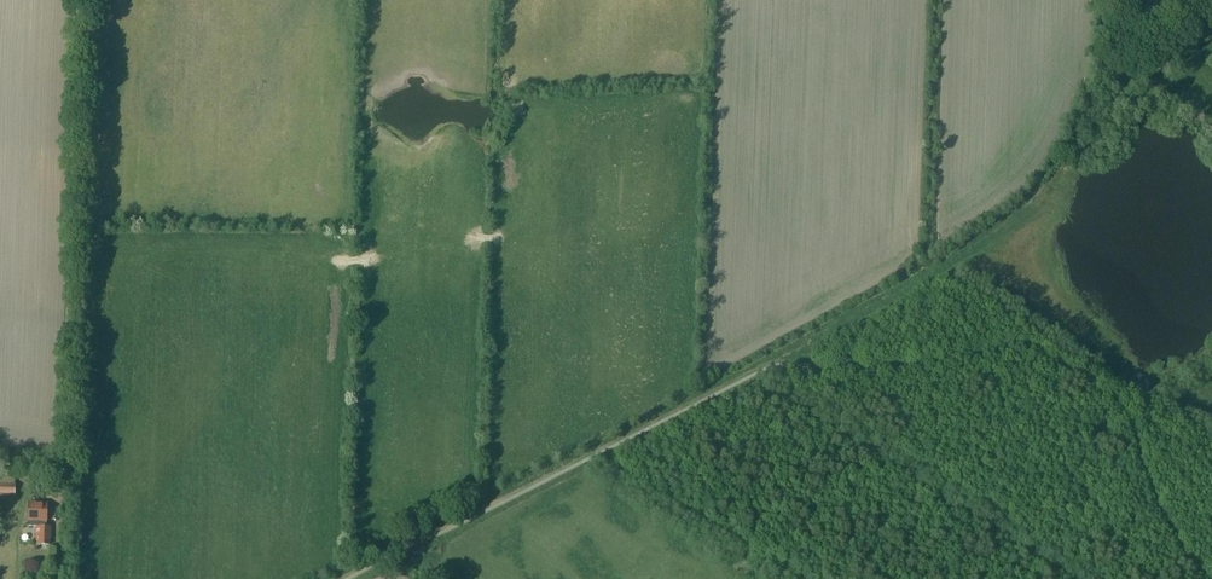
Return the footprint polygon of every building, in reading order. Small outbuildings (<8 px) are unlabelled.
[(15,494),(16,476),(0,476),(0,494),(15,494)] [(27,526),(35,526),(34,545),(38,545),(37,545),(48,545),(48,540),(49,540),(50,526),(46,526),(46,517),(47,502),(28,501),(28,511),(27,526)]
